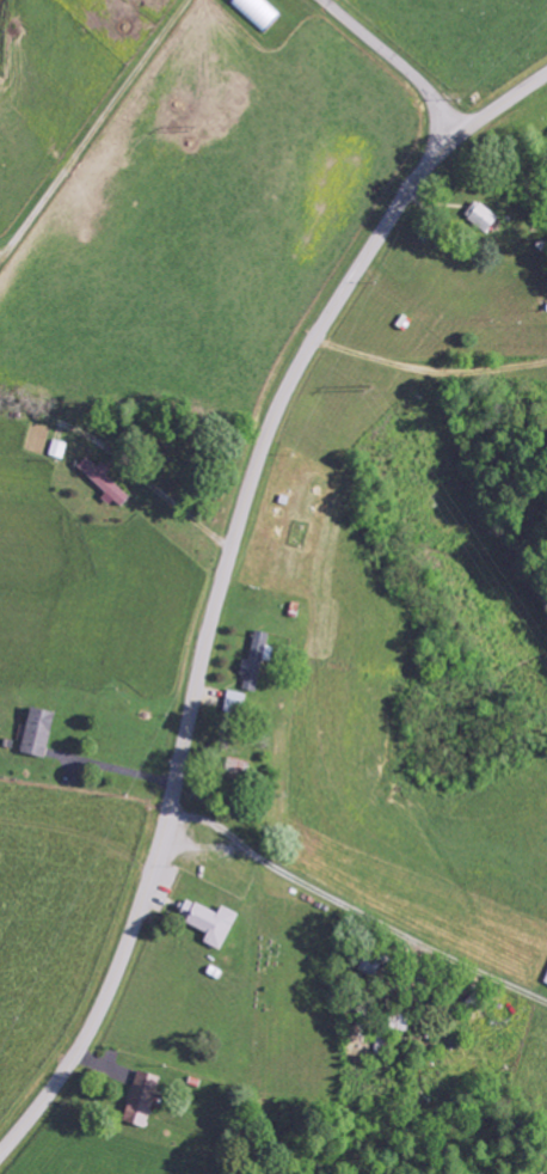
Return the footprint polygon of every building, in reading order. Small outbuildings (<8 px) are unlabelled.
[(497,215),(469,202),(461,221),(489,234),(497,215)] [(65,461),(70,445),(53,440),(48,456),(65,461)] [(125,497),(84,457),(75,466),(116,507),(125,497)] [(247,661),(241,660),(238,674),(244,675),(240,690),(257,694),(268,648),(267,648),(270,634),(254,630),(247,661)] [(51,713),(26,709),(19,754),(43,758),(51,713)] [(221,952),(236,914),(216,906),(214,913),(181,900),(172,920),(204,933),(200,943),(221,952)] [(151,1126),(165,1077),(143,1070),(128,1119),(151,1126)]
